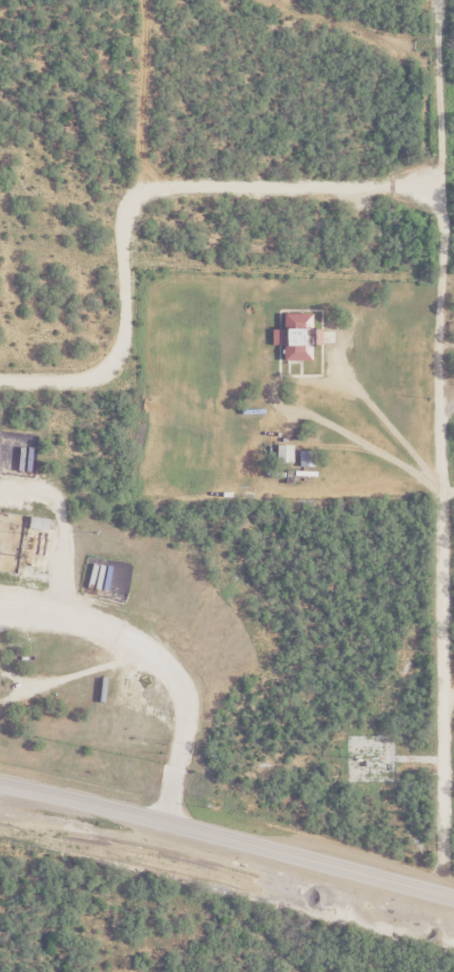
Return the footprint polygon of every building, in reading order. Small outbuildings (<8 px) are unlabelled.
[(280,360),(308,359),(308,343),(318,343),(317,328),(308,328),(308,312),(280,313),(280,328),(269,328),(269,344),(280,344),(280,360)] [(290,444),(273,444),(273,462),(290,462),(290,444)] [(311,466),(311,451),(296,451),(296,466),(311,466)]
